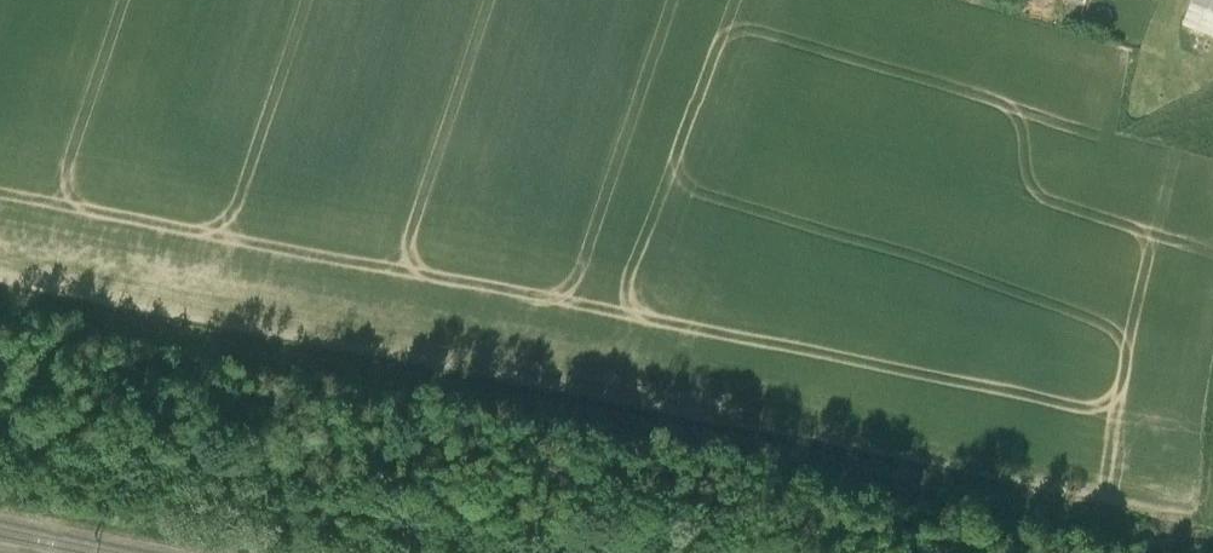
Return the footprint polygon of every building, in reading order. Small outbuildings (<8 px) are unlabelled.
[(1200,0),(1193,0),(1185,20),(1212,32),(1212,6),(1200,0)]
